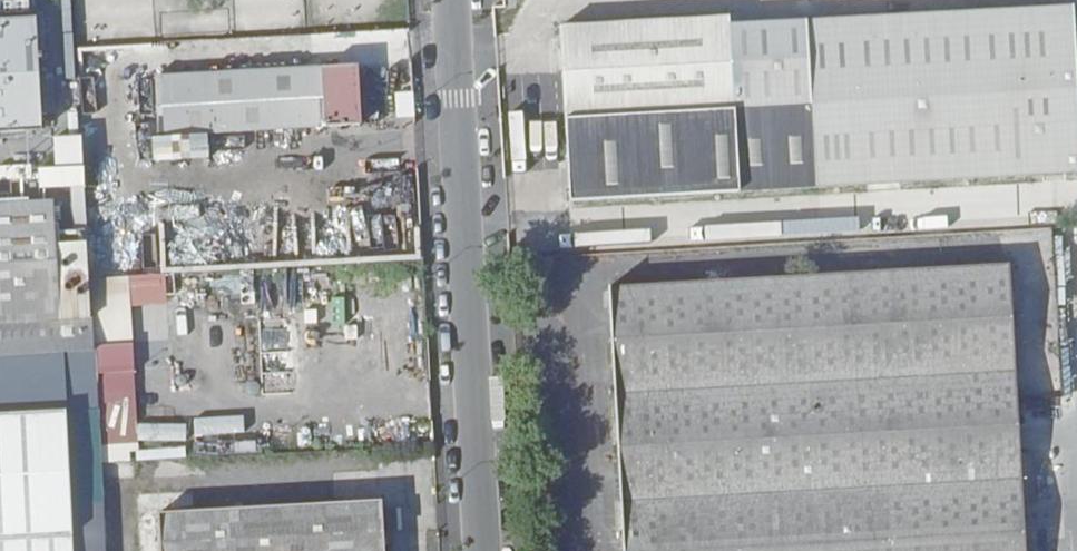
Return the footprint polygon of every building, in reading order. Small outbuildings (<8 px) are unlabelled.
[(562,26),(574,204),(1076,177),(1076,22),(1076,7),(731,24),(731,18),(562,26)] [(0,21),(0,134),(44,131),(39,19),(0,21)] [(246,47),(248,71),(331,67),(330,35),(277,38),(278,45),(246,47)] [(138,46),(98,48),(99,60),(139,57),(138,46)] [(248,71),(156,75),(160,137),(361,125),(358,66),(331,67),(248,71)] [(214,220),(209,134),(160,137),(154,138),(158,223),(214,220)] [(29,182),(28,160),(0,162),(0,184),(29,182)] [(91,281),(86,185),(74,186),(77,244),(80,244),(83,305),(93,305),(91,281)] [(0,205),(0,325),(61,322),(54,202),(0,205)] [(610,288),(625,550),(1028,550),(1013,266),(610,288)] [(120,279),(91,281),(94,320),(97,384),(126,382),(120,279)] [(0,346),(0,358),(35,356),(35,344),(0,346)] [(68,411),(75,550),(107,550),(102,463),(97,384),(95,352),(35,356),(0,358),(0,415),(68,411)] [(126,382),(97,384),(102,463),(131,461),(126,382)] [(0,415),(0,550),(75,550),(68,411),(0,415)] [(139,425),(139,441),(187,442),(187,426),(139,425)] [(160,513),(162,550),(386,550),(385,532),(384,511),(384,503),(382,503),(339,505),(160,513)] [(403,510),(384,511),(385,532),(404,531),(403,510)]
